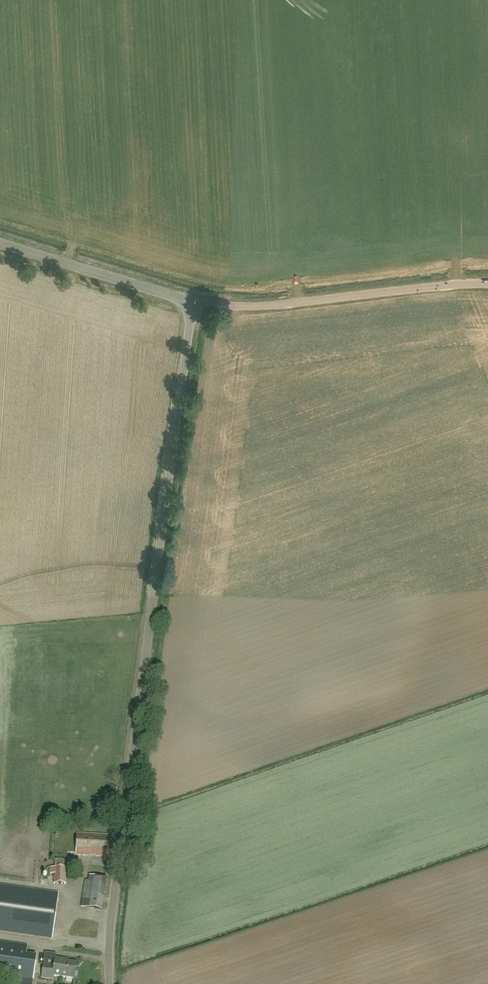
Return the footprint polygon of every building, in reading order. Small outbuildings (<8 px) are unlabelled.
[(108,857),(109,835),(77,833),(76,855),(108,857)] [(66,884),(67,868),(49,867),(49,874),(53,875),(53,884),(66,884)] [(102,910),(107,878),(89,875),(88,881),(86,880),(81,907),(102,910)] [(59,893),(0,884),(0,932),(53,939),(59,893)] [(26,955),(27,946),(0,942),(0,976),(33,980),(36,957),(26,955)] [(74,979),(77,963),(64,961),(65,959),(55,958),(54,967),(44,965),(42,977),(52,978),(52,976),(74,979)]
